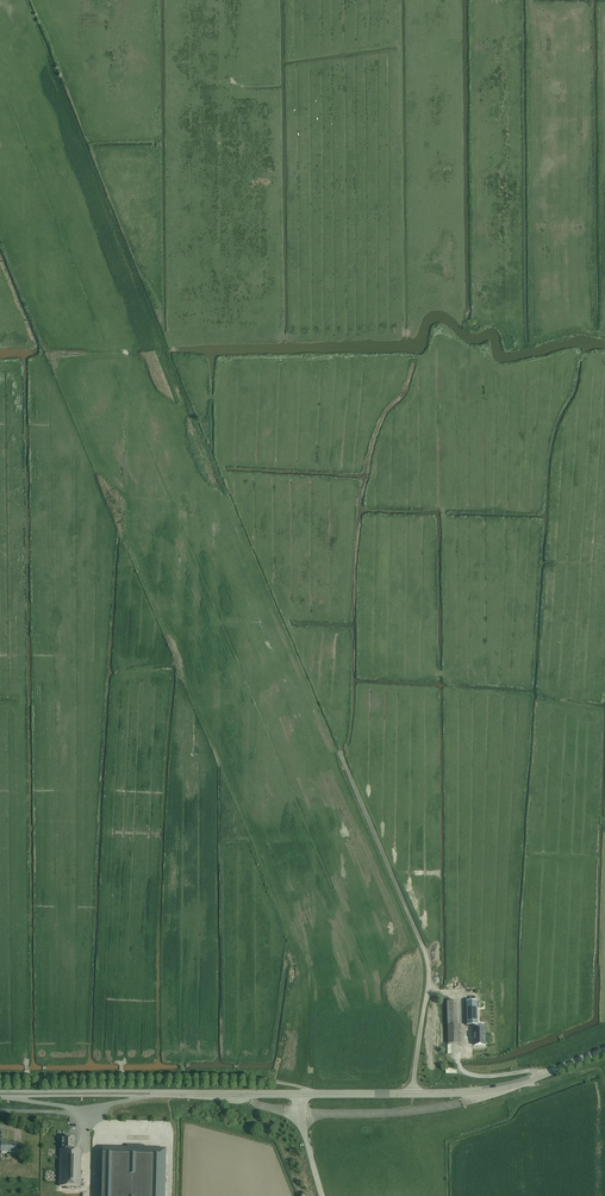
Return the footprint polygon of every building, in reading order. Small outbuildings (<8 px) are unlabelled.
[(459,1001),(447,1002),(448,1044),(460,1043),(459,1001)] [(476,1001),(466,1001),(467,1025),(475,1025),(477,1025),(478,1025),(478,1004),(477,1002),(477,1001),(476,1001)] [(475,1030),(475,1041),(475,1045),(485,1045),(485,1041),(485,1033),(485,1030),(482,1030),(478,1030),(478,1025),(477,1025),(475,1025),(475,1030)] [(59,1186),(80,1186),(81,1150),(74,1150),(74,1138),(62,1137),(61,1150),(60,1150),(59,1186)] [(0,1152),(18,1152),(18,1143),(9,1142),(9,1141),(1,1141),(0,1152)] [(101,1195),(161,1195),(162,1152),(143,1152),(144,1145),(127,1145),(127,1151),(102,1151),(101,1195)]
